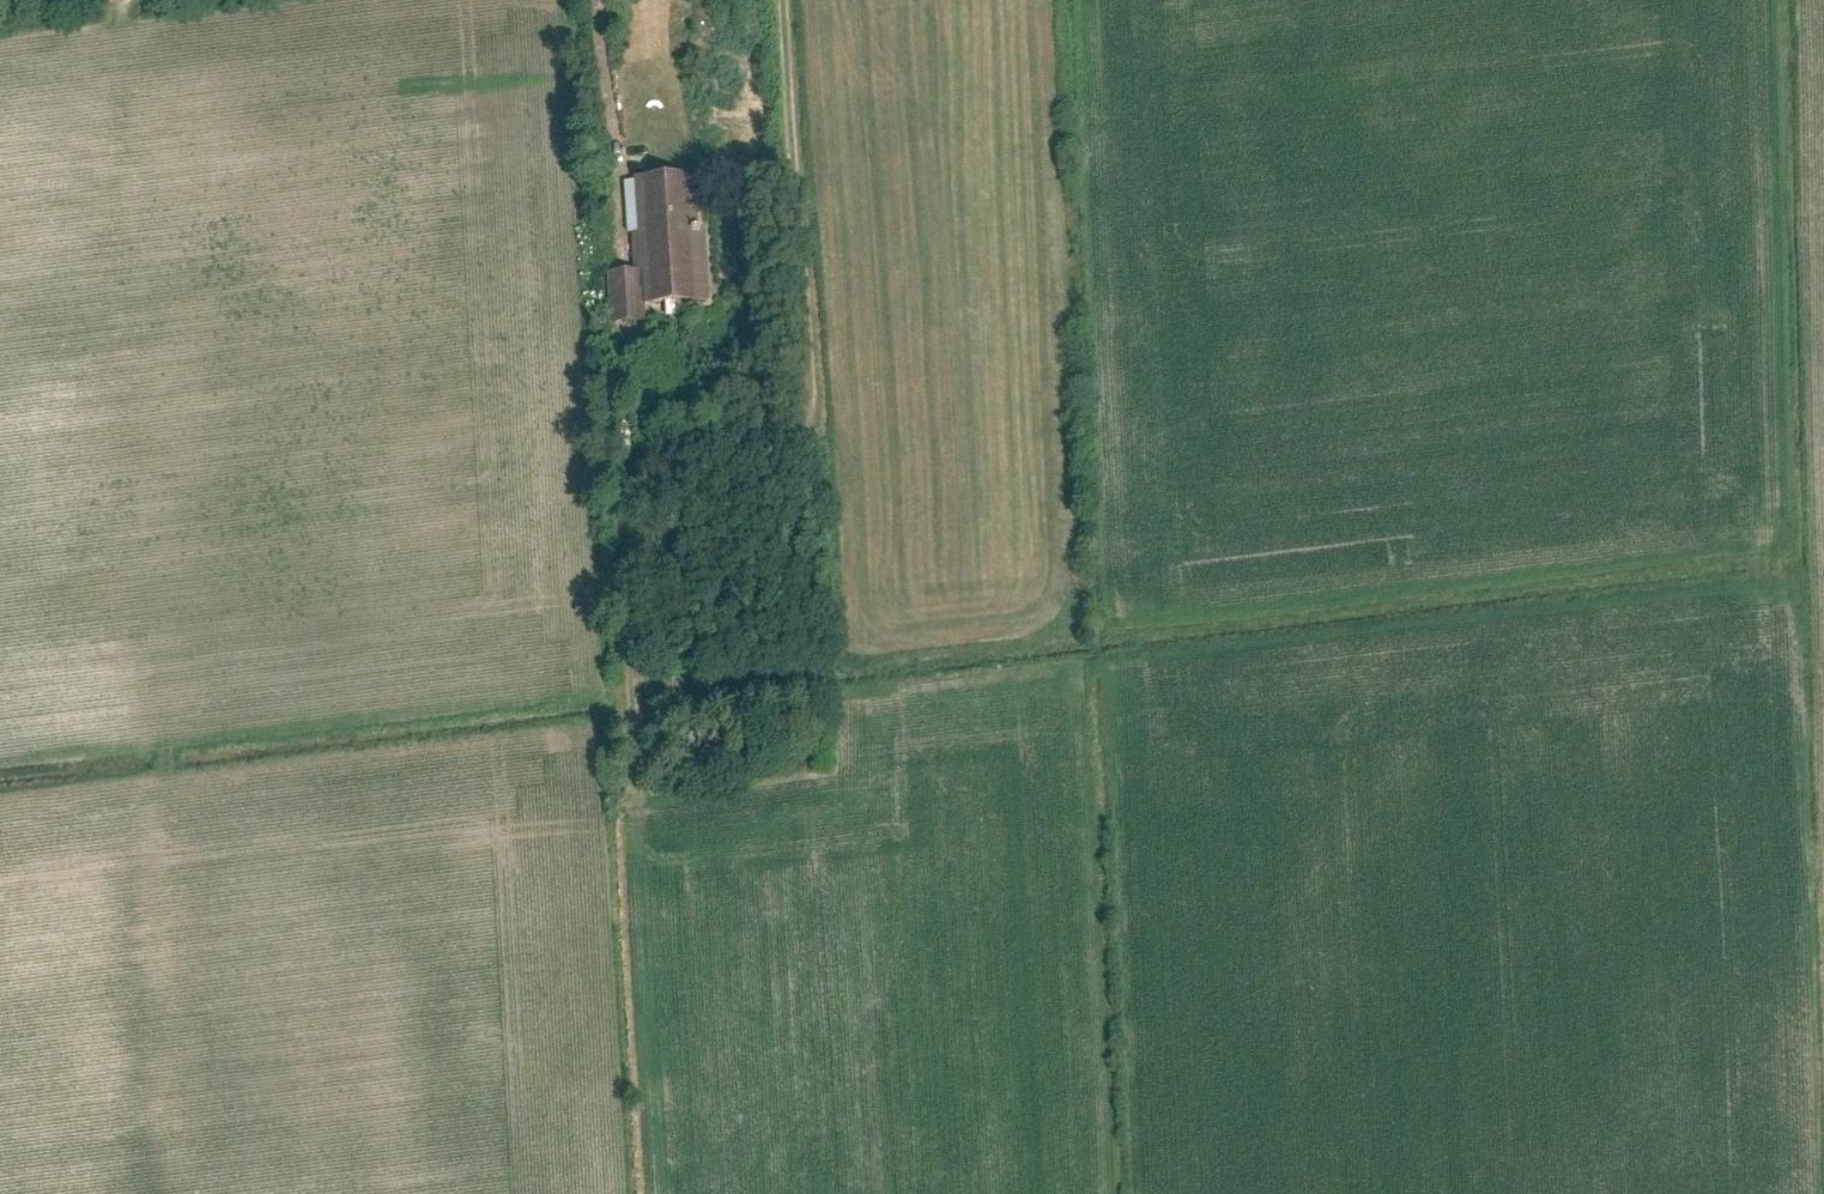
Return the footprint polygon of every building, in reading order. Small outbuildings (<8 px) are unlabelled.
[(639,333),(638,300),(699,298),(697,220),(680,220),(679,181),(640,183),(643,264),(612,265),(614,334),(635,333),(639,333)]
